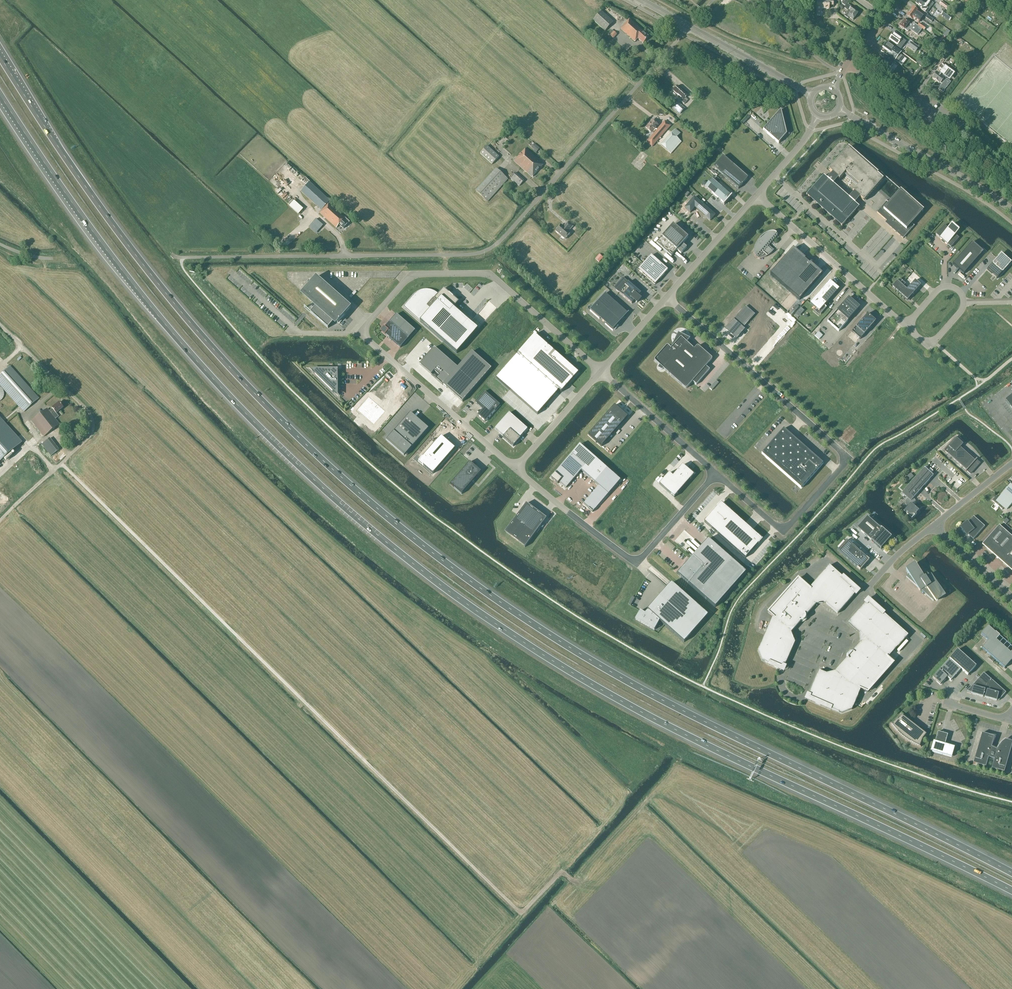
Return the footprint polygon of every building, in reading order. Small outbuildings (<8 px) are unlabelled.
[(817,11),(821,11),(821,9),(829,9),(829,6),(833,6),(833,0),(824,0),(824,1),(823,1),(817,1),(817,11)] [(929,0),(927,0),(925,3),(922,0),(918,0),(916,3),(919,6),(918,7),(921,9),(924,5),(928,8),(929,6),(935,10),(938,7),(933,4),(934,4),(929,0)] [(942,2),(939,4),(949,11),(951,8),(942,2)] [(848,11),(844,16),(848,19),(849,17),(853,20),(858,13),(854,11),(854,10),(848,5),(845,8),(848,11)] [(913,7),(910,11),(921,19),(923,16),(918,12),(919,11),(913,7)] [(934,10),(930,14),(936,19),(940,15),(934,10)] [(921,19),(910,11),(906,16),(912,20),(913,19),(918,23),(921,19)] [(944,11),(941,15),(949,21),(952,17),(944,11)] [(593,21),(605,31),(613,22),(601,12),(593,21)] [(633,41),(642,31),(629,19),(620,29),(633,41)] [(913,23),(911,25),(904,20),(899,26),(908,32),(909,30),(917,36),(922,30),(913,23)] [(608,34),(613,39),(617,35),(612,30),(608,34)] [(646,34),(642,31),(633,41),(636,43),(639,39),(643,43),(649,37),(648,37),(648,36),(647,34),(646,34)] [(894,33),(889,40),(897,46),(900,49),(906,42),(894,33)] [(888,56),(895,61),(901,66),(903,63),(900,62),(903,57),(899,55),(901,52),(887,42),(883,48),(888,52),(886,54),(888,56)] [(916,51),(918,48),(911,43),(909,46),(916,51)] [(890,67),(895,61),(888,56),(885,59),(879,54),(875,60),(882,65),(884,62),(890,67)] [(937,72),(932,78),(940,84),(941,82),(945,84),(940,90),(944,92),(946,88),(951,83),(948,80),(947,80),(946,79),(946,78),(949,81),(955,74),(945,66),(942,64),(939,68),(942,70),(939,74),(937,72)] [(922,68),(920,67),(914,75),(915,77),(922,68)] [(673,91),(677,94),(683,100),(681,102),(685,105),(687,101),(684,99),(687,95),(677,86),(673,91)] [(685,109),(678,103),(676,101),(672,106),(674,107),(673,109),(679,115),(685,109)] [(781,110),(773,119),(763,130),(778,144),(787,134),(781,110)] [(652,120),(645,128),(652,133),(654,134),(646,142),(652,147),(657,142),(671,154),(681,142),(677,139),(680,134),(675,129),(672,133),(667,130),(671,125),(665,121),(657,130),(656,128),(658,125),(652,120)] [(540,149),(534,144),(531,147),(534,150),(533,151),(536,153),(540,149)] [(499,157),(488,146),(480,154),(492,165),(499,157)] [(517,157),(514,161),(527,173),(538,161),(539,160),(525,148),(517,157)] [(883,180),(871,169),(848,149),(828,170),(832,174),(828,179),(824,176),(806,195),(842,227),(859,207),(855,203),(860,198),(864,202),(883,180)] [(738,189),(748,178),(723,156),(723,157),(724,157),(715,168),(714,167),(713,167),(738,189)] [(538,161),(527,173),(532,177),(543,165),(538,161)] [(508,180),(496,169),(476,192),(488,202),(508,180)] [(524,181),(515,173),(510,178),(520,186),(524,181)] [(310,182),(305,177),(303,180),(308,184),(301,192),(322,210),(320,213),(337,228),(339,225),(343,229),(350,222),(328,203),(330,201),(310,182)] [(731,196),(712,179),(705,187),(724,204),(723,204),(724,205),(732,196),(731,195),(731,196)] [(923,211),(900,191),(900,192),(890,204),(886,201),(885,201),(886,202),(877,212),(891,225),(890,227),(903,238),(903,239),(914,226),(911,223),(922,211),(923,212),(923,211)] [(710,221),(715,216),(694,197),(685,208),(690,213),(695,208),(710,221)] [(304,209),(295,200),(289,206),(299,214),(304,209)] [(282,228),(290,223),(286,218),(283,220),(280,216),(276,219),(282,228)] [(184,223),(175,223),(175,236),(188,235),(187,217),(183,217),(184,223)] [(319,229),(323,225),(316,219),(312,223),(319,229)] [(556,231),(565,239),(571,233),(568,231),(573,226),(568,222),(565,226),(564,228),(561,225),(556,231)] [(688,238),(673,225),(656,244),(671,257),(677,251),(681,254),(687,248),(683,244),(688,238)] [(711,228),(701,225),(699,232),(704,234),(704,233),(709,234),(711,228)] [(940,238),(947,245),(947,244),(951,248),(959,238),(956,235),(959,231),(951,225),(948,228),(945,225),(936,235),(940,238)] [(815,237),(817,235),(810,229),(808,232),(815,237)] [(766,246),(777,234),(774,233),(772,233),(770,233),(766,234),(763,236),(761,238),(759,240),(758,242),(757,244),(755,247),(754,250),(754,252),(754,254),(755,256),(756,258),(757,259),(759,259),(763,258),(767,257),(770,255),(773,252),(766,246)] [(972,242),(952,265),(964,275),(983,252),(972,242)] [(793,249),(770,275),(799,300),(822,274),(821,275),(810,265),(810,264),(810,263),(809,264),(805,260),(806,259),(805,259),(804,260),(793,250),(793,249)] [(993,264),(988,269),(998,277),(1002,273),(1011,263),(1001,254),(992,264),(993,264)] [(668,270),(651,256),(639,270),(655,285),(668,270)] [(317,277),(303,293),(318,305),(311,313),(328,329),(335,321),(338,323),(352,308),(317,277)] [(642,293),(635,288),(623,277),(614,287),(632,304),(635,301),(637,302),(641,298),(639,296),(642,293)] [(357,291),(364,284),(359,279),(352,285),(357,291)] [(839,289),(830,281),(810,304),(819,312),(839,289)] [(907,290),(897,281),(892,287),(907,301),(921,286),(915,281),(907,290)] [(415,294),(404,307),(457,354),(478,329),(454,308),(459,302),(444,288),(438,295),(436,293),(434,292),(432,291),(429,290),(427,290),(424,290),(421,290),(419,291),(417,293),(415,294)] [(362,289),(358,292),(363,298),(367,295),(362,289)] [(628,314),(605,294),(590,311),(599,319),(601,317),(607,322),(605,324),(613,331),(618,325),(628,314)] [(849,298),(827,322),(839,332),(860,308),(860,307),(859,308),(848,299),(849,298)] [(734,320),(726,329),(737,339),(745,329),(741,326),(752,313),(749,310),(748,310),(745,307),(734,320)] [(415,330),(397,314),(382,331),(401,348),(415,330)] [(867,314),(852,332),(860,339),(876,322),(867,314)] [(668,346),(654,361),(660,366),(658,369),(662,371),(663,369),(686,389),(693,382),(697,385),(710,370),(706,367),(712,359),(697,346),(694,349),(687,343),(690,339),(678,334),(671,349),(668,346)] [(535,335),(518,354),(561,393),(579,373),(535,335)] [(434,348),(420,365),(462,402),(492,369),(472,352),(458,368),(434,348)] [(0,375),(0,385),(24,412),(39,399),(10,366),(0,375)] [(338,369),(313,369),(311,373),(334,396),(338,394),(338,369)] [(716,381),(710,388),(712,390),(719,383),(716,381)] [(483,409),(478,415),(485,422),(500,405),(485,392),(475,403),(483,409)] [(990,413),(999,405),(991,395),(982,403),(990,413)] [(369,398),(356,412),(373,426),(385,412),(369,398)] [(63,408),(59,403),(51,409),(52,409),(49,411),(47,409),(31,421),(43,437),(59,425),(55,419),(58,417),(56,413),(63,408)] [(466,405),(462,409),(467,414),(471,409),(466,405)] [(615,405),(588,435),(601,447),(628,417),(627,416),(627,417),(615,406),(615,405)] [(411,413),(399,426),(390,437),(387,440),(405,456),(408,452),(429,429),(411,413)] [(527,429),(509,413),(495,429),(503,437),(513,447),(520,439),(520,438),(527,429)] [(21,443),(0,420),(0,462),(21,443)] [(823,464),(784,429),(762,454),(801,489),(823,464)] [(441,436),(419,462),(433,474),(455,449),(441,436)] [(964,444),(957,437),(944,451),(970,474),(980,463),(968,453),(967,454),(961,448),(964,444)] [(50,438),(42,444),(51,456),(59,450),(50,438)] [(555,473),(551,478),(558,484),(559,482),(566,488),(581,471),(599,486),(584,504),(593,512),(620,481),(580,445),(555,473)] [(470,462),(450,484),(462,494),(481,472),(470,462)] [(669,473),(659,484),(674,497),(694,475),(683,465),(673,476),(669,473)] [(924,468),(901,494),(907,499),(906,500),(905,502),(905,504),(906,506),(908,507),(903,512),(912,520),(919,511),(911,504),(910,501),(933,476),(924,468)] [(1010,485),(1008,487),(1008,486),(1006,488),(1007,489),(998,499),(996,497),(992,501),(1003,510),(1004,508),(1007,510),(1011,504),(1011,487),(1010,485)] [(721,503),(704,522),(745,559),(762,540),(721,503)] [(526,504),(505,533),(525,547),(546,519),(526,504)] [(867,517),(866,518),(857,528),(871,541),(881,550),(891,538),(882,529),(881,529),(867,517)] [(960,527),(966,536),(968,535),(973,540),(985,527),(973,517),(968,523),(967,522),(960,527)] [(982,545),(990,552),(1007,533),(999,526),(982,545)] [(999,560),(1011,545),(1011,537),(1007,533),(990,552),(999,560)] [(746,572),(708,539),(677,574),(715,608),(746,572)] [(860,570),(869,561),(847,540),(837,550),(860,570)] [(1007,567),(1011,561),(1011,545),(999,560),(1007,567)] [(934,579),(931,574),(930,575),(917,564),(913,569),(911,568),(906,571),(909,574),(906,577),(917,586),(920,591),(921,590),(933,601),(938,596),(940,598),(944,594),(942,591),(945,588),(934,579)] [(829,566),(809,588),(816,604),(826,604),(837,614),(857,591),(829,566)] [(768,612),(773,617),(791,632),(816,604),(809,588),(798,579),(768,612)] [(640,611),(635,619),(654,630),(659,622),(660,621),(684,642),(708,615),(672,583),(647,610),(648,610),(645,614),(640,611)] [(888,658),(908,636),(868,601),(848,623),(859,633),(860,644),(888,658)] [(773,617),(758,651),(762,661),(783,670),(795,642),(791,632),(773,617)] [(988,626),(981,634),(988,641),(982,648),(1005,668),(1011,661),(1011,662),(1011,652),(1011,653),(996,640),(1000,636),(996,633),(995,633),(988,626)] [(893,663),(888,658),(860,644),(851,654),(850,653),(849,653),(849,654),(849,655),(849,656),(835,672),(861,689),(868,692),(893,663)] [(958,650),(933,678),(940,685),(947,677),(951,681),(961,669),(968,676),(976,666),(958,650)] [(852,710),(861,689),(835,672),(826,674),(819,671),(807,699),(842,714),(852,710)] [(974,684),(967,692),(971,693),(971,694),(983,698),(983,696),(985,697),(985,698),(996,701),(997,700),(999,700),(999,701),(1006,693),(984,673),(981,677),(977,681),(974,684)] [(915,744),(921,747),(920,746),(923,739),(926,734),(915,726),(916,725),(915,724),(914,723),(913,723),(912,724),(902,715),(898,720),(892,724),(891,723),(895,728),(899,733),(904,737),(909,741),(915,744)] [(948,735),(938,732),(932,752),(952,757),(955,747),(945,744),(948,735)] [(982,733),(973,763),(980,766),(986,767),(988,758),(994,759),(991,769),(997,770),(1004,772),(1011,745),(1011,742),(1010,741),(1005,740),(1002,743),(999,746),(997,749),(997,750),(991,747),(994,737),(987,735),(982,733)]
